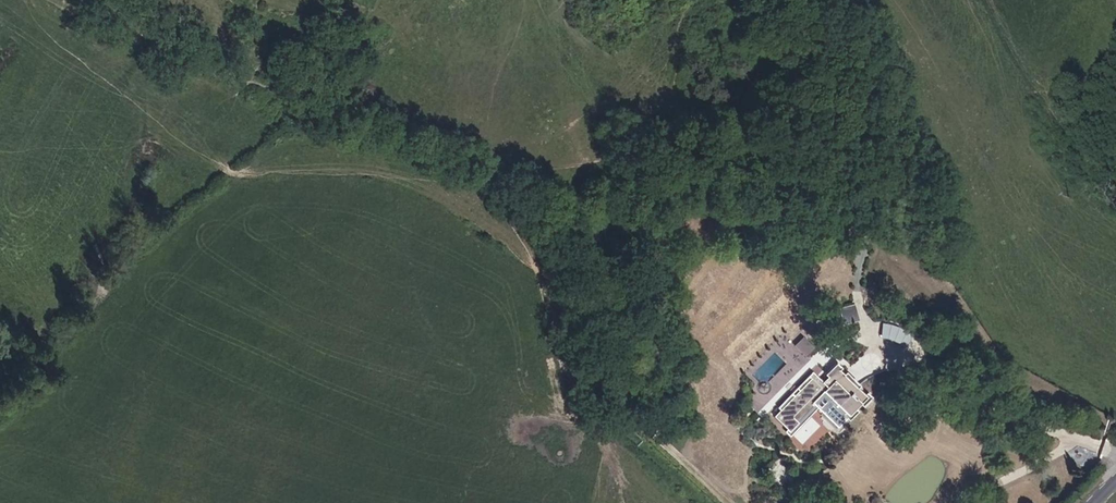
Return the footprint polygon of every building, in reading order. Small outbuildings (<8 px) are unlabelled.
[(839,306),(843,323),(858,319),(854,302),(839,306)] [(904,341),(907,327),(881,322),(878,336),(904,341)] [(862,399),(833,371),(820,384),(811,375),(768,418),(785,434),(811,409),(832,428),(862,399)]
